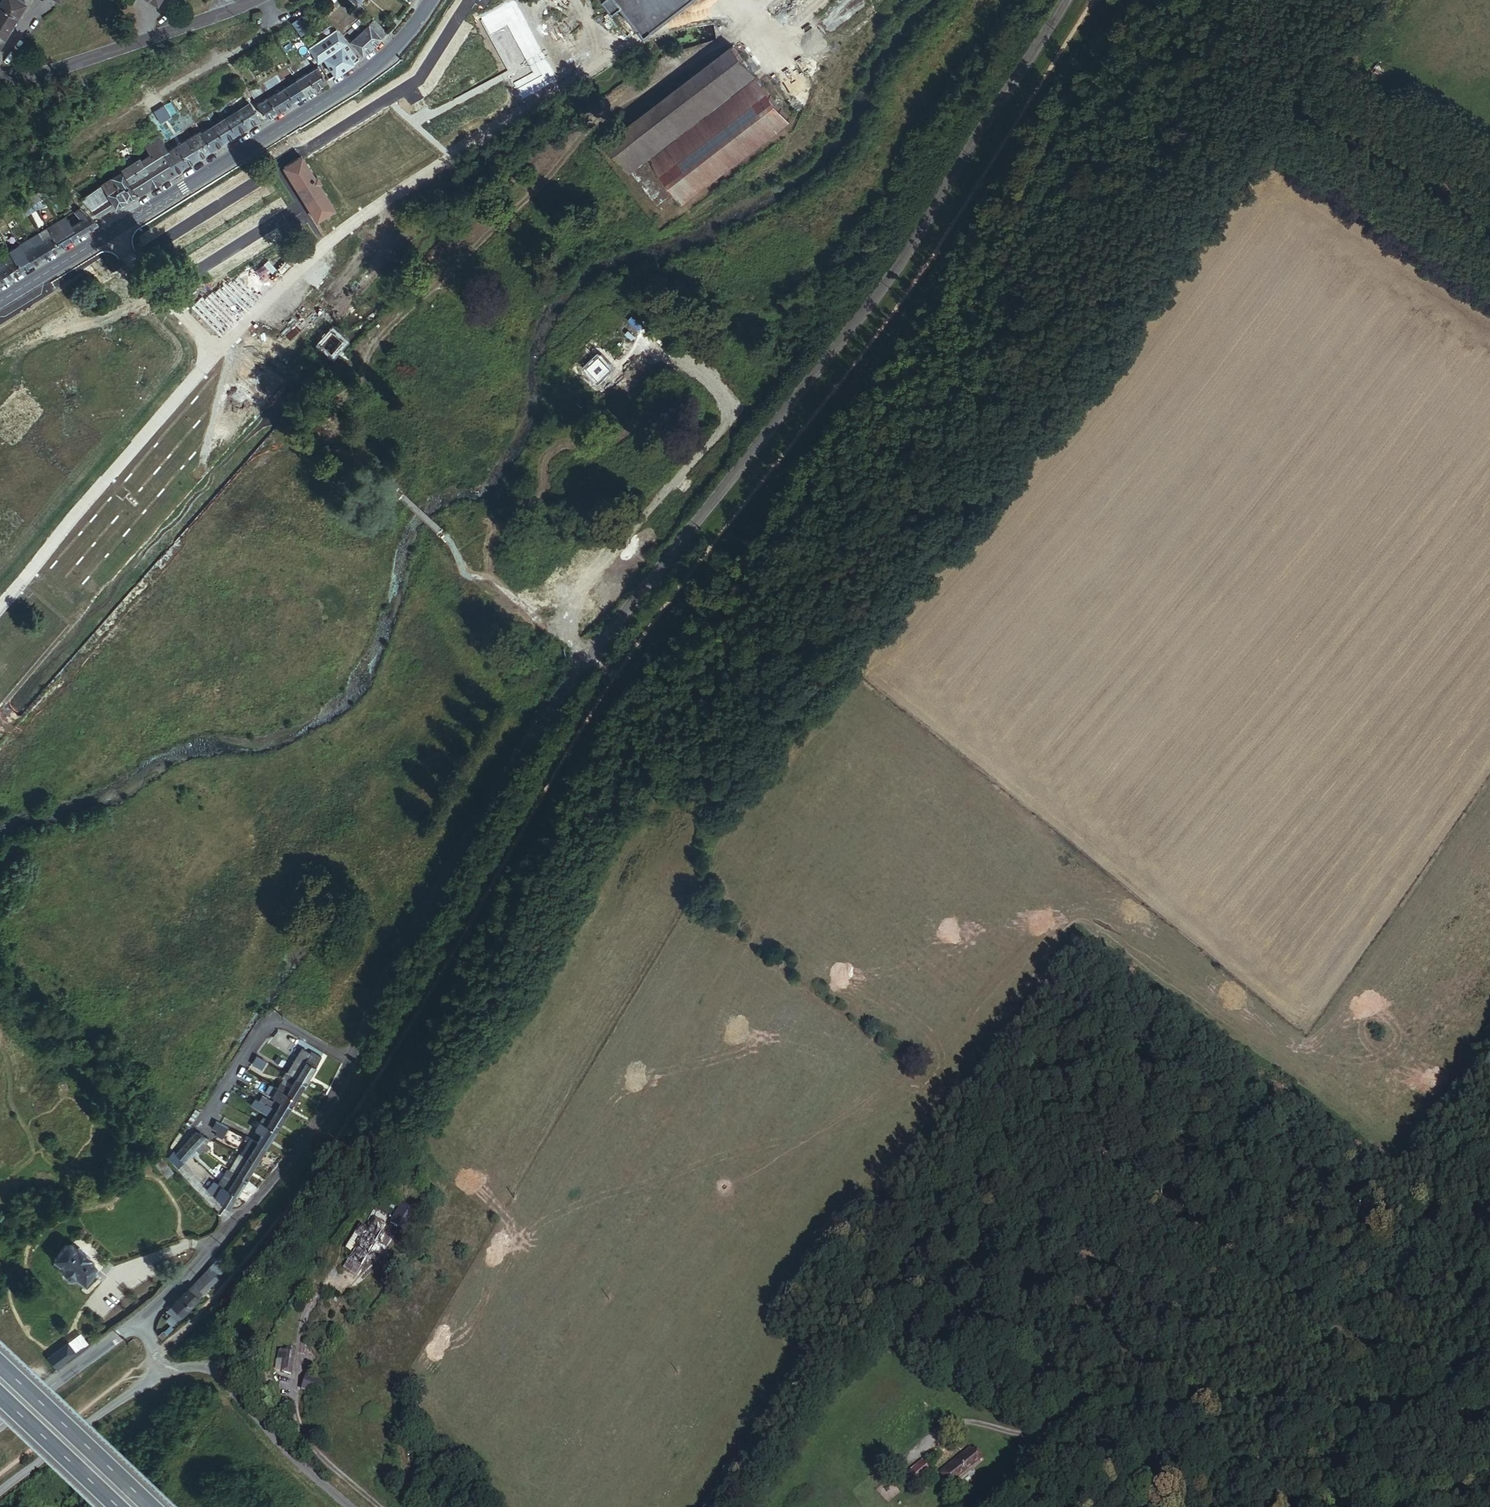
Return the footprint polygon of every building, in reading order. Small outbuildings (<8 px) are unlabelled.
[(25,1),(24,0),(2,0),(0,3),(0,44),(6,34),(9,29),(25,1)] [(598,2),(607,14),(617,6),(643,38),(691,0),(600,0),(598,2)] [(351,35),(371,16),(363,12),(350,23),(351,24),(346,29),(351,35)] [(378,39),(386,31),(374,17),(350,40),(361,54),(378,39)] [(298,19),(292,24),(300,34),(307,28),(298,19)] [(357,58),(334,29),(308,48),(309,50),(315,59),(316,60),(322,57),(335,74),(357,58)] [(315,59),(309,50),(306,52),(312,61),(315,59)] [(787,118),(735,50),(611,148),(631,175),(653,159),(683,198),(787,118)] [(309,63),(303,53),(298,56),(304,66),(309,63)] [(304,66),(298,56),(291,61),(297,70),(304,66)] [(335,74),(322,57),(316,60),(328,78),(335,74)] [(297,70),(291,61),(288,63),(294,72),(297,70)] [(294,72),(288,63),(278,69),(284,78),(294,72)] [(326,79),(317,65),(307,71),(316,85),(326,79)] [(284,78),(278,69),(274,72),(280,81),(284,78)] [(316,85),(307,71),(297,78),(306,92),(316,85)] [(280,81),(274,72),(268,76),(274,85),(280,81)] [(274,85),(268,76),(262,79),(268,88),(274,85)] [(306,92),(297,78),(287,84),(295,98),(306,92)] [(268,88),(262,79),(258,81),(264,91),(268,88)] [(263,92),(257,82),(253,85),(259,94),(263,92)] [(295,98),(287,84),(277,90),(286,104),(295,98)] [(259,94),(253,85),(248,88),(254,98),(259,94)] [(260,116),(244,90),(231,98),(247,124),(260,116)] [(286,104),(277,90),(267,96),(276,111),(286,104)] [(276,111),(267,96),(257,102),(266,117),(276,111)] [(247,124),(231,98),(226,101),(232,111),(228,114),(226,115),(235,131),(247,124)] [(232,111),(226,101),(222,103),(228,114),(232,111)] [(228,114),(222,103),(219,105),(226,115),(228,114)] [(226,115),(219,105),(216,107),(222,117),(226,115)] [(235,131),(226,115),(222,117),(218,119),(212,110),(207,113),(223,139),(235,131)] [(223,139),(207,113),(202,116),(208,126),(205,128),(202,130),(212,146),(223,139)] [(208,126),(202,116),(199,118),(205,128),(208,126)] [(205,128),(199,118),(195,120),(202,130),(205,128)] [(202,130),(195,120),(193,122),(198,132),(192,135),(187,126),(181,129),(198,155),(212,146),(202,130)] [(198,155),(181,129),(177,132),(183,142),(181,144),(175,133),(171,135),(173,139),(178,146),(187,161),(198,155)] [(174,170),(164,154),(169,151),(163,140),(160,135),(145,143),(150,151),(141,156),(150,170),(148,171),(155,181),(174,170)] [(187,161),(178,146),(174,148),(170,141),(167,138),(163,140),(169,151),(164,154),(174,170),(187,161)] [(178,146),(173,139),(172,140),(170,141),(174,148),(178,146)] [(148,171),(140,157),(139,155),(130,160),(128,157),(119,162),(124,170),(131,180),(148,171)] [(150,170),(141,156),(140,157),(148,171),(150,170)] [(316,226),(338,215),(306,157),(284,168),(316,226)] [(101,177),(110,172),(107,168),(99,173),(101,177)] [(98,215),(137,190),(131,180),(124,170),(122,171),(81,196),(98,215)] [(138,192),(155,181),(148,171),(131,180),(137,190),(138,192)] [(56,196),(53,191),(42,197),(45,202),(56,196)] [(45,202),(42,197),(30,204),(34,209),(45,202)] [(34,209),(30,204),(20,210),(23,215),(34,209)] [(80,232),(95,223),(76,208),(70,211),(76,216),(71,220),(80,232)] [(57,247),(68,240),(62,230),(58,232),(55,227),(63,221),(61,217),(45,227),(57,247)] [(68,240),(80,232),(71,220),(65,224),(63,221),(55,227),(58,232),(62,230),(68,240)] [(48,252),(57,247),(45,227),(35,234),(40,243),(42,242),(48,252)] [(40,243),(35,234),(27,239),(39,258),(48,252),(42,242),(40,243)] [(39,258),(27,239),(17,245),(29,264),(39,258)] [(29,264),(17,245),(8,251),(20,270),(29,264)] [(0,256),(0,259),(10,276),(20,270),(8,251),(0,256)] [(1,282),(10,276),(0,259),(0,281),(1,282)] [(330,335),(325,348),(336,353),(341,340),(330,335)] [(205,1193),(229,1209),(318,1071),(307,1063),(310,1059),(300,1052),(277,1089),(270,1085),(264,1095),(260,1092),(251,1107),(266,1116),(255,1134),(260,1137),(257,1143),(250,1138),(220,1184),(214,1181),(205,1193)] [(252,1067),(264,1072),(267,1063),(256,1059),(252,1067)] [(224,1138),(229,1129),(217,1123),(212,1132),(224,1138)] [(186,1166),(205,1138),(194,1130),(175,1159),(186,1166)] [(393,1219),(377,1211),(367,1230),(361,1227),(347,1253),(352,1256),(344,1271),(362,1280),(390,1227),(406,1235),(417,1215),(400,1206),(393,1219)] [(60,1275),(58,1277),(66,1289),(73,1284),(79,1291),(91,1279),(85,1273),(89,1268),(77,1254),(71,1259),(64,1253),(52,1266),(60,1275)] [(218,1260),(167,1312),(179,1324),(202,1301),(199,1299),(228,1270),(218,1260)] [(72,1347),(60,1356),(69,1368),(80,1361),(78,1358),(92,1348),(87,1341),(74,1350),(72,1347)] [(274,1373),(291,1376),(296,1355),(279,1351),(274,1373)] [(305,1377),(303,1393),(322,1396),(324,1379),(305,1377)] [(979,1459),(969,1448),(940,1472),(942,1475),(941,1476),(948,1484),(979,1459)] [(924,1459),(909,1466),(914,1477),(929,1470),(924,1459)]
